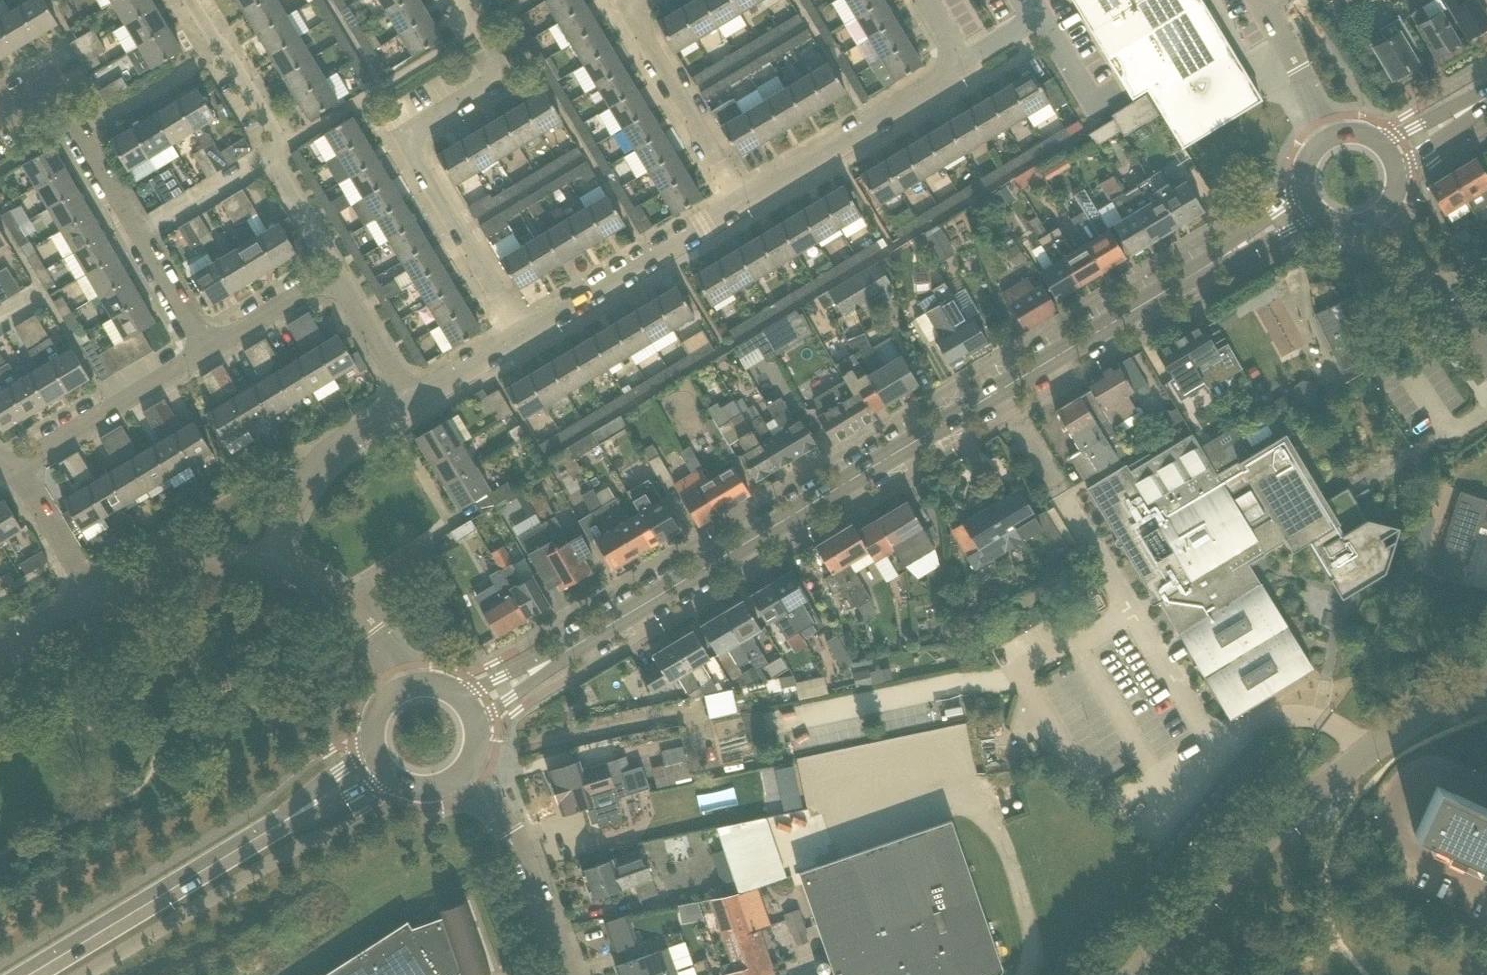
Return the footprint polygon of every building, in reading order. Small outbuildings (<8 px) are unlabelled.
[(58,23),(44,0),(27,0),(18,6),(36,36),(58,23)] [(66,0),(55,0),(53,1),(63,17),(72,10),(66,0)] [(103,8),(112,3),(111,3),(116,0),(97,0),(103,8)] [(155,6),(152,0),(116,0),(111,3),(112,3),(125,24),(155,6)] [(263,0),(237,0),(244,11),(263,0)] [(287,15),(278,0),(263,0),(244,11),(257,33),(287,15)] [(322,13),(329,9),(324,0),(314,0),(322,13)] [(340,11),(348,7),(344,0),(334,0),(340,11)] [(390,17),(419,0),(380,0),(390,17)] [(390,17),(402,36),(431,18),(420,0),(419,0),(390,17)] [(546,0),(558,21),(586,5),(583,0),(546,0)] [(718,25),(703,0),(694,0),(679,9),(697,38),(718,25)] [(718,25),(740,13),(732,0),(703,0),(718,25)] [(740,13),(761,0),(732,0),(740,13)] [(766,9),(781,0),(761,0),(766,9)] [(817,11),(810,0),(800,0),(810,16),(817,11)] [(856,17),(884,0),(845,0),(856,17)] [(869,38),(897,21),(884,0),(856,17),(869,38)] [(1133,100),(1148,91),(1183,148),(1262,101),(1215,22),(1201,0),(1073,0),(1133,100)] [(1436,57),(1447,50),(1449,53),(1459,47),(1457,44),(1459,43),(1441,11),(1446,8),(1441,0),(1435,0),(1410,15),(1436,57)] [(1481,9),(1485,6),(1482,0),(1446,0),(1449,5),(1468,38),(1479,31),(1480,33),(1486,29),(1486,19),(1481,9)] [(571,43),(599,26),(586,5),(558,21),(571,43)] [(36,36),(18,6),(0,17),(0,26),(14,49),(36,36)] [(168,27),(155,6),(125,24),(138,45),(168,27)] [(679,9),(658,22),(675,51),(697,38),(679,9)] [(830,32),(817,11),(810,16),(822,37),(830,32)] [(352,13),(344,18),(353,32),(361,28),(352,13)] [(799,13),(777,26),(782,34),(804,21),(799,13)] [(270,54),(300,36),(287,15),(257,33),(270,54)] [(333,16),(326,20),(334,35),(342,30),(333,16)] [(519,16),(512,21),(524,42),(532,37),(519,16)] [(1379,30),(1383,37),(1372,43),(1374,47),(1373,47),(1392,79),(1395,78),(1396,80),(1411,72),(1409,69),(1419,63),(1411,52),(1418,47),(1400,17),(1379,30)] [(402,36),(413,55),(443,37),(431,18),(402,36)] [(897,21),(869,38),(846,52),(850,59),(862,52),(870,66),(882,60),(882,59),(910,43),(897,21)] [(14,49),(0,26),(0,58),(14,49)] [(599,26),(571,43),(584,64),(612,48),(599,26)] [(760,47),(782,34),(777,26),(756,39),(760,47)] [(138,45),(152,68),(182,50),(168,27),(138,45)] [(808,28),(787,41),(791,49),(813,36),(808,28)] [(93,29),(70,43),(76,54),(99,40),(93,29)] [(835,59),(843,54),(830,32),(822,37),(835,59)] [(364,33),(356,38),(366,53),(373,49),(365,35),(364,33)] [(283,75),(313,57),(300,36),(270,54),(283,75)] [(346,37),(339,42),(347,56),(355,51),(346,37)] [(532,37),(524,42),(537,63),(545,59),(532,37)] [(734,52),(739,60),(760,47),(756,39),(734,52)] [(76,54),(83,64),(105,50),(99,40),(76,54)] [(770,62),(791,49),(787,41),(765,54),(770,62)] [(882,60),(895,81),(922,64),(910,43),(882,59),(882,60)] [(584,64),(597,85),(625,69),(612,48),(584,64)] [(717,72),(739,60),(734,52),(713,65),(717,72)] [(770,62),(765,54),(744,67),(748,75),(770,62)] [(856,75),(843,54),(835,59),(848,80),(856,75)] [(377,55),(370,60),(379,75),(387,71),(377,55)] [(89,70),(101,63),(97,56),(96,56),(85,63),(89,70)] [(545,59),(537,63),(550,84),(558,80),(561,78),(557,72),(559,71),(550,56),(545,59)] [(296,97),(326,79),(313,57),(283,75),(296,97)] [(359,59),(352,63),(360,77),(368,73),(359,59)] [(846,92),(828,62),(807,75),(825,105),(846,92)] [(692,77),(696,85),(717,72),(713,65),(692,77)] [(722,80),(726,87),(727,87),(731,93),(744,85),(741,79),(748,75),(744,67),(722,80)] [(597,85),(610,107),(637,90),(625,69),(597,85)] [(1053,111),(1067,102),(1053,77),(1040,85),(1031,72),(1010,85),(1028,114),(1048,102),(1053,111)] [(825,105),(807,75),(785,88),(803,118),(825,105)] [(861,101),(868,96),(856,75),(848,80),(861,101)] [(105,101),(129,87),(122,76),(99,91),(105,101)] [(309,118),(338,100),(326,79),(296,97),(309,118)] [(550,84),(563,106),(571,101),(558,80),(550,84)] [(705,100),(726,87),(722,80),(701,92),(705,100)] [(1010,85),(1002,89),(989,97),(1006,127),(1028,114),(1010,85)] [(205,132),(201,126),(215,117),(197,87),(175,101),(193,131),(203,147),(218,172),(228,165),(220,152),(210,134),(205,132)] [(803,118),(785,88),(764,101),(782,130),(803,118)] [(782,130),(764,101),(757,89),(735,101),(760,143),(782,130)] [(562,120),(544,90),(523,103),(540,133),(562,120)] [(610,107),(623,128),(650,112),(637,90),(610,107)] [(1123,135),(1158,113),(1146,93),(1130,104),(1111,115),(1113,119),(1121,130),(1123,135)] [(1006,127),(989,97),(968,110),(985,140),(1006,127)] [(712,111),(739,156),(760,143),(735,101),(734,98),(712,111)] [(171,144),(193,131),(175,101),(153,114),(171,144)] [(571,101),(563,106),(576,127),(584,123),(571,101)] [(519,146),(540,133),(523,103),(501,116),(519,146)] [(968,110),(960,115),(946,123),(964,152),(985,140),(968,110)] [(623,128),(636,150),(663,133),(650,112),(623,128)] [(171,144),(153,114),(132,127),(150,157),(157,169),(179,156),(171,144)] [(325,132),(326,133),(338,153),(366,137),(353,115),(325,132)] [(501,116),(480,129),(497,159),(519,146),(501,116)] [(1113,119),(1088,134),(1095,146),(1121,130),(1113,119)] [(584,123),(576,127),(589,149),(597,144),(584,123)] [(964,152),(946,123),(925,136),(943,165),(964,152)] [(150,157),(132,127),(110,140),(128,170),(150,157)] [(1044,141),(1048,148),(1070,135),(1065,128),(1044,141)] [(458,142),(476,172),(484,185),(506,173),(497,159),(480,129),(458,142)] [(636,150),(648,171),(676,154),(663,133),(636,150)] [(925,136),(917,140),(904,149),(922,178),(943,165),(925,136)] [(366,137),(338,153),(351,175),(379,158),(366,137)] [(1023,153),(1027,161),(1048,148),(1044,141),(1023,153)] [(458,142),(437,155),(455,184),(476,172),(458,142)] [(589,149),(602,170),(610,165),(597,144),(589,149)] [(53,146),(23,164),(36,186),(66,168),(53,146)] [(192,153),(207,178),(218,172),(203,147),(192,153)] [(228,165),(236,161),(227,147),(220,152),(228,165)] [(556,159),(561,167),(582,154),(577,147),(556,159)] [(299,149),(291,154),(303,174),(311,170),(299,149)] [(900,191),(922,178),(904,149),(883,161),(900,191)] [(1001,166),(1006,174),(1027,161),(1023,153),(1001,166)] [(648,171),(661,192),(689,176),(676,154),(648,171)] [(1476,157),(1449,174),(1465,202),(1481,192),(1486,201),(1486,175),(1476,157)] [(379,158),(351,175),(364,196),(392,180),(379,158)] [(556,159),(535,172),(539,180),(561,167),(556,159)] [(585,182),(595,176),(585,160),(565,173),(570,181),(581,174),(585,182)] [(900,191),(883,161),(860,175),(878,204),(900,191)] [(602,170),(615,191),(623,186),(610,165),(602,170)] [(1043,176),(1036,165),(1015,178),(1022,188),(1043,176)] [(985,186),(1006,174),(1001,166),(980,179),(985,186)] [(160,173),(175,197),(185,191),(170,167),(160,173)] [(49,208),(79,190),(66,168),(36,186),(49,208)] [(311,170),(303,174),(316,196),(324,191),(311,170)] [(1171,189),(1160,170),(1149,177),(1177,226),(1204,210),(1186,180),(1171,189)] [(539,180),(535,172),(514,185),(518,193),(539,180)] [(164,204),(175,197),(160,173),(150,179),(164,204)] [(544,186),(548,194),(570,181),(565,173),(544,186)] [(1444,214),(1445,214),(1465,202),(1449,174),(1428,187),(1444,214)] [(661,192),(674,214),(702,197),(689,176),(661,192)] [(1135,211),(1123,192),(1113,176),(1101,183),(1112,201),(1097,210),(1108,227),(1112,225),(1130,254),(1152,241),(1135,211)] [(1152,241),(1177,226),(1149,177),(1137,184),(1148,203),(1135,211),(1152,241)] [(985,186),(980,179),(959,192),(963,199),(985,186)] [(392,180),(364,196),(377,218),(404,201),(392,180)] [(1001,209),(1016,199),(1011,191),(1017,187),(1013,182),(1007,186),(1007,185),(992,195),(1001,209)] [(514,185),(493,198),(497,205),(518,193),(514,185)] [(861,214),(843,185),(822,198),(839,227),(861,214)] [(522,199),(527,207),(528,207),(535,218),(545,211),(539,200),(548,194),(544,186),(522,199)] [(623,186),(615,191),(627,212),(635,207),(623,186)] [(257,213),(243,189),(232,195),(247,219),(257,213)] [(92,212),(79,190),(49,208),(61,230),(92,212)] [(316,196),(330,218),(337,214),(337,213),(351,205),(344,194),(330,202),(324,191),(316,196)] [(1078,223),(1089,241),(1085,243),(1102,271),(1126,257),(1108,227),(1097,210),(1086,191),(1075,197),(1087,216),(1083,216),(1079,218),(1078,223)] [(938,205),(942,212),(963,199),(959,192),(938,205)] [(490,193),(468,207),(475,218),(497,205),(493,198),(490,193)] [(604,237),(625,224),(607,194),(585,207),(604,237)] [(232,195),(222,202),(236,225),(247,219),(232,195)] [(818,240),(839,227),(822,198),(800,211),(818,240)] [(506,220),(527,207),(522,199),(502,212),(506,220)] [(377,218),(389,239),(417,223),(404,201),(377,218)] [(640,234),(653,226),(640,205),(635,207),(627,212),(640,234)] [(916,217),(921,225),(942,212),(938,205),(916,217)] [(604,237),(585,207),(564,220),(582,250),(604,237)] [(10,231),(20,225),(11,210),(1,216),(10,231)] [(797,253),(818,240),(800,211),(779,224),(797,253)] [(74,252),(105,234),(92,212),(61,230),(74,252)] [(480,225),(484,233),(487,238),(510,225),(506,220),(502,212),(480,225)] [(330,218),(342,239),(350,234),(337,214),(330,218)] [(214,239),(200,215),(189,221),(204,245),(214,239)] [(1032,250),(1043,269),(1039,271),(1056,299),(1079,285),(1048,233),(1037,216),(1028,222),(1041,244),(1032,250)] [(291,242),(301,236),(289,217),(257,236),(275,266),(297,253),(291,242)] [(904,235),(921,225),(916,217),(900,227),(904,235)] [(582,250),(564,220),(543,233),(561,263),(582,250)] [(179,228),(192,250),(193,252),(204,245),(189,221),(179,228)] [(417,223),(389,239),(402,261),(430,244),(417,223)] [(775,266),(797,253),(779,224),(758,237),(775,266)] [(20,225),(10,231),(23,253),(33,248),(29,241),(20,225)] [(1079,285),(1102,271),(1085,243),(1073,251),(1058,227),(1048,233),(1079,285)] [(1456,233),(1462,243),(1472,237),(1466,227),(1456,233)] [(876,228),(871,230),(876,238),(880,235),(876,228)] [(942,228),(926,237),(939,260),(955,250),(942,228)] [(8,243),(0,229),(0,247),(8,243)] [(500,259),(518,289),(539,276),(521,246),(513,233),(492,245),(500,259)] [(561,263),(543,233),(521,246),(539,276),(561,263)] [(87,274),(117,256),(105,234),(74,252),(87,274)] [(342,239),(355,260),(363,256),(350,234),(342,239)] [(254,279),(275,266),(257,236),(236,249),(254,279)] [(754,279),(775,266),(758,237),(736,250),(754,279)] [(877,241),(856,254),(860,262),(881,249),(888,245),(884,238),(877,242),(877,241)] [(430,244),(402,261),(415,282),(443,266),(430,244)] [(1004,253),(1012,267),(1025,259),(1017,245),(1004,253)] [(33,248),(23,253),(36,274),(46,269),(33,248)] [(232,292),(254,279),(236,249),(214,262),(232,292)] [(715,262),(733,292),(754,279),(736,250),(715,262)] [(1473,262),(1479,272),(1486,268),(1486,253),(1473,262)] [(856,254),(834,267),(839,275),(860,262),(856,254)] [(99,295),(130,277),(117,256),(87,274),(99,295)] [(355,260),(364,275),(368,281),(376,277),(363,256),(355,260)] [(828,291),(834,303),(842,316),(856,309),(893,287),(879,261),(828,291)] [(192,275),(198,287),(210,305),(232,292),(214,262),(192,275)] [(715,262),(694,275),(712,305),(733,292),(715,262)] [(22,290),(7,266),(0,271),(0,279),(11,297),(22,290)] [(415,282),(428,304),(456,287),(443,266),(415,282)] [(834,267),(813,280),(818,288),(839,275),(834,267)] [(46,269),(36,274),(45,289),(55,284),(46,269)] [(931,292),(931,290),(929,271),(929,272),(921,272),(915,273),(917,293),(931,292)] [(112,317),(142,299),(130,277),(99,295),(112,317)] [(368,281),(376,294),(381,303),(389,299),(389,298),(402,290),(396,279),(382,287),(376,277),(368,281)] [(796,300),(818,288),(813,280),(811,281),(809,277),(790,289),(791,292),(796,300)] [(1035,289),(1027,277),(1002,292),(1025,330),(1058,310),(1053,301),(1042,284),(1035,289)] [(11,297),(0,279),(0,303),(11,297)] [(969,353),(988,342),(972,315),(967,318),(945,282),(931,290),(933,293),(969,353)] [(694,316),(676,285),(655,298),(673,328),(694,316)] [(428,304),(441,325),(468,308),(456,287),(428,304)] [(834,303),(828,291),(828,290),(817,297),(824,309),(833,304),(834,303)] [(770,305),(775,313),(796,300),(791,292),(770,305)] [(969,353),(933,293),(917,302),(939,334),(934,338),(950,365),(969,353)] [(62,296),(54,301),(63,317),(72,312),(62,296)] [(634,311),(652,341),(673,328),(655,298),(634,311)] [(131,335),(142,330),(156,321),(142,299),(112,317),(124,339),(131,335)] [(381,303),(390,317),(394,324),(401,320),(389,299),(381,303)] [(1315,314),(1342,374),(1367,362),(1340,303),(1315,314)] [(770,305),(749,319),(753,326),(775,313),(770,305)] [(454,347),(481,330),(468,308),(441,325),(430,331),(443,352),(453,346),(454,347)] [(1233,308),(1218,318),(1225,329),(1241,319),(1233,308)] [(796,310),(762,331),(775,355),(813,333),(803,313),(799,315),(796,310)] [(613,324),(631,354),(652,341),(634,311),(613,324)] [(72,312),(63,317),(72,332),(77,339),(86,333),(82,326),(80,327),(72,312)] [(363,360),(358,351),(351,355),(338,334),(327,341),(309,312),(299,318),(334,378),(363,360)] [(68,391),(90,378),(72,348),(61,355),(50,337),(36,314),(25,321),(39,344),(50,361),(68,391)] [(299,318),(288,325),(305,354),(295,361),(312,391),(334,378),(299,318)] [(732,339),(753,326),(749,319),(728,331),(732,339)] [(394,324),(405,343),(407,346),(414,341),(401,320),(394,324)] [(25,321),(15,327),(29,350),(39,344),(25,321)] [(591,337),(609,367),(631,354),(613,324),(591,337)] [(1217,352),(1201,325),(1179,338),(1209,385),(1208,386),(1218,401),(1229,395),(1215,373),(1238,360),(1229,345),(1217,352)] [(143,356),(153,350),(142,330),(131,335),(143,356)] [(766,361),(775,355),(762,331),(734,348),(740,358),(758,347),(766,361)] [(97,355),(88,341),(90,340),(86,333),(77,339),(80,345),(89,360),(97,355)] [(124,339),(120,341),(133,362),(143,356),(131,335),(124,339)] [(570,350),(588,380),(609,367),(591,337),(570,350)] [(284,367),(266,338),(255,344),(290,404),(312,391),(295,361),(284,367)] [(1169,381),(1181,400),(1197,392),(1208,386),(1209,385),(1179,338),(1157,351),(1173,378),(1169,381)] [(120,341),(110,347),(122,368),(133,362),(120,341)] [(414,341),(407,346),(419,366),(427,362),(414,341)] [(689,355),(694,362),(715,350),(710,342),(689,355)] [(255,344),(244,351),(262,380),(250,387),(268,418),(290,404),(255,344)] [(873,347),(871,344),(853,354),(836,365),(845,380),(854,396),(860,393),(872,412),(884,405),(919,384),(901,354),(884,364),(873,347)] [(110,347),(100,353),(112,375),(122,368),(110,347)] [(549,362),(567,392),(588,380),(570,350),(549,362)] [(0,352),(0,377),(25,417),(46,404),(28,374),(23,364),(13,369),(9,362),(7,363),(0,352)] [(89,360),(101,381),(112,375),(100,353),(97,355),(89,360)] [(687,356),(673,364),(668,367),(673,375),(694,362),(689,355),(687,356)] [(1151,389),(1147,383),(1131,356),(1118,364),(1117,363),(1086,382),(1091,390),(1107,417),(1118,435),(1118,434),(1143,420),(1145,415),(1143,410),(1140,407),(1135,406),(1128,394),(1137,389),(1140,393),(1145,395),(1150,392),(1151,389)] [(46,404),(68,391),(50,361),(28,374),(46,404)] [(528,375),(546,405),(567,392),(549,362),(528,375)] [(241,393),(223,364),(212,370),(246,430),(268,418),(250,387),(241,393)] [(673,375),(668,367),(646,380),(651,388),(673,375)] [(219,406),(208,413),(226,443),(246,430),(212,370),(201,377),(219,406)] [(528,375),(505,389),(524,418),(546,405),(528,375)] [(3,431),(25,417),(0,377),(0,426),(3,431)] [(651,388),(646,380),(625,393),(630,401),(651,388)] [(855,431),(876,418),(872,412),(860,393),(854,396),(845,380),(830,389),(855,431)] [(499,389),(498,389),(487,396),(501,419),(513,412),(499,389)] [(817,416),(834,443),(855,431),(830,389),(814,399),(820,414),(817,416)] [(1091,390),(1056,411),(1080,451),(1070,457),(1084,479),(1128,452),(1118,434),(1118,435),(1107,417),(1091,390)] [(630,401),(625,393),(604,406),(609,413),(630,401)] [(742,413),(776,469),(793,458),(777,431),(772,435),(755,405),(749,409),(742,397),(736,402),(742,413)] [(777,431),(793,458),(816,445),(802,419),(796,422),(781,397),(768,405),(782,429),(777,431)] [(212,451),(194,421),(183,428),(165,399),(154,405),(189,465),(212,451)] [(741,455),(757,480),(776,469),(742,413),(736,402),(735,402),(734,400),(721,408),(718,402),(708,409),(713,418),(729,444),(730,444),(739,438),(747,452),(741,455)] [(154,405),(143,412),(161,441),(150,448),(167,478),(189,465),(154,405)] [(609,413),(604,406),(583,418),(587,426),(609,413)] [(1182,414),(1178,407),(1172,411),(1165,410),(1158,413),(1156,423),(1160,431),(1182,419),(1184,418),(1182,414)] [(1283,434),(1270,413),(1236,433),(1238,438),(1240,437),(1251,454),(1283,434)] [(587,426),(583,418),(561,431),(566,439),(587,426)] [(729,444),(713,418),(704,423),(727,461),(737,455),(730,444),(729,444)] [(416,438),(431,462),(462,443),(448,419),(416,438)] [(140,454),(122,425),(111,431),(146,491),(167,478),(150,448),(140,454)] [(599,444),(612,437),(605,425),(592,432),(599,444)] [(520,426),(508,432),(514,442),(526,435),(520,426)] [(111,431),(100,438),(118,468),(107,474),(124,504),(146,491),(111,431)] [(566,439),(561,431),(539,445),(544,452),(566,439)] [(576,459),(599,444),(592,432),(569,447),(576,459)] [(1117,536),(1117,537),(1117,538),(1117,539),(1118,541),(1119,541),(1120,542),(1121,543),(1122,542),(1154,599),(1158,597),(1229,716),(1312,667),(1261,582),(1262,581),(1262,580),(1262,579),(1262,577),(1262,576),(1262,575),(1261,574),(1260,574),(1259,573),(1257,573),(1256,574),(1248,561),(1285,539),(1292,551),(1310,541),(1343,598),(1385,573),(1399,528),(1366,520),(1347,490),(1326,501),(1297,452),(1298,452),(1299,451),(1299,450),(1299,449),(1299,448),(1299,447),(1299,446),(1298,445),(1297,445),(1296,444),(1295,444),(1294,444),(1293,444),(1292,445),(1286,434),(1284,435),(1283,434),(1251,454),(1219,474),(1208,456),(1194,433),(1153,457),(1150,453),(1128,466),(1127,464),(1090,486),(1117,534),(1117,535),(1117,536)] [(1238,438),(1208,456),(1219,474),(1251,454),(1240,437),(1238,438)] [(445,485),(476,466),(462,443),(431,462),(445,485)] [(662,484),(672,477),(653,444),(642,450),(648,462),(649,461),(662,484)] [(680,452),(686,462),(691,470),(691,471),(717,514),(750,494),(733,466),(708,481),(701,469),(703,468),(690,446),(680,452)] [(96,481),(79,451),(68,457),(103,517),(124,504),(107,474),(96,481)] [(62,513),(73,531),(79,527),(81,530),(103,517),(68,457),(57,464),(74,493),(63,500),(69,510),(62,513)] [(244,469),(240,461),(233,465),(238,473),(244,469)] [(482,513),(515,493),(508,482),(492,492),(476,466),(445,485),(458,508),(473,499),(482,513)] [(681,498),(698,525),(717,514),(691,471),(687,473),(689,476),(675,485),(682,498),(681,498)] [(680,528),(652,481),(630,494),(640,511),(657,542),(680,528)] [(186,506),(201,496),(194,485),(179,494),(186,506)] [(520,504),(529,499),(523,489),(515,494),(520,504)] [(594,538),(612,568),(632,556),(602,506),(603,505),(593,489),(582,495),(604,533),(594,538)] [(1055,555),(1067,548),(1068,547),(1045,511),(1035,517),(1018,489),(991,506),(1014,544),(1022,539),(1023,541),(1040,531),(1055,555)] [(529,499),(541,520),(553,512),(541,492),(529,499)] [(1485,507),(1486,502),(1486,500),(1461,492),(1436,574),(1461,582),(1466,567),(1461,566),(1474,524),(1479,526),(1480,523),(1486,525),(1486,508),(1485,507)] [(632,556),(657,542),(640,511),(628,518),(616,497),(603,505),(602,506),(632,556)] [(22,529),(4,499),(0,501),(0,542),(22,529)] [(925,530),(907,501),(876,519),(905,565),(935,547),(925,530)] [(991,506),(963,523),(951,531),(973,567),(986,560),(1005,549),(1014,544),(991,506)] [(1433,518),(1424,515),(1409,561),(1418,564),(1433,518)] [(584,559),(593,554),(581,534),(569,541),(555,516),(542,523),(576,580),(591,571),(584,559)] [(908,589),(905,570),(907,569),(905,565),(876,519),(857,531),(869,551),(875,560),(887,581),(895,576),(904,592),(908,589)] [(530,530),(534,536),(523,541),(535,561),(533,562),(544,582),(553,577),(560,589),(576,580),(542,523),(530,530)] [(850,562),(869,551),(857,531),(853,524),(835,534),(844,549),(835,555),(842,567),(850,583),(852,586),(857,606),(858,606),(863,622),(877,615),(877,614),(872,599),(850,562)] [(460,546),(479,535),(474,525),(454,535),(460,546)] [(835,534),(816,546),(834,576),(835,575),(841,585),(842,586),(843,588),(840,589),(846,609),(857,606),(852,586),(850,583),(842,567),(835,555),(844,549),(835,534)] [(16,560),(31,553),(24,539),(9,545),(16,560)] [(513,564),(503,547),(491,552),(493,556),(492,556),(527,618),(549,606),(531,576),(535,573),(524,557),(513,564)] [(27,574),(48,561),(49,561),(42,550),(20,564),(27,574)] [(483,561),(489,574),(497,589),(477,601),(497,636),(527,618),(492,556),(483,561)] [(807,598),(791,571),(771,583),(803,638),(804,637),(815,630),(799,603),(807,598)] [(10,572),(0,578),(0,590),(15,581),(10,572)] [(774,618),(786,638),(795,653),(808,645),(804,637),(803,638),(771,583),(750,596),(766,623),(774,618)] [(750,659),(751,659),(757,670),(768,664),(750,634),(760,628),(743,600),(722,613),(750,659)] [(722,613),(700,625),(718,654),(727,648),(738,666),(750,659),(722,613)] [(961,637),(958,622),(942,626),(945,641),(961,637)] [(710,658),(694,630),(673,642),(704,695),(718,692),(701,663),(710,658)] [(841,665),(853,663),(838,635),(827,641),(841,665)] [(657,662),(640,672),(652,692),(678,677),(689,695),(689,694),(691,698),(704,695),(673,642),(652,654),(657,662)] [(747,683),(759,676),(753,666),(741,673),(747,683)] [(858,687),(873,683),(869,669),(854,672),(858,687)] [(881,669),(870,672),(873,683),(873,684),(884,682),(881,669)] [(769,679),(772,693),(783,691),(785,699),(828,691),(825,675),(796,681),(794,674),(769,679)] [(568,707),(576,719),(586,713),(579,701),(568,707)] [(656,778),(658,787),(692,780),(685,746),(662,751),(665,765),(664,766),(666,775),(656,778)] [(578,760),(548,770),(556,793),(632,770),(632,769),(627,755),(581,770),(578,760)] [(556,793),(563,815),(630,795),(650,788),(643,766),(632,769),(632,770),(556,793)] [(811,803),(848,794),(845,779),(808,787),(811,803)] [(1438,785),(1415,834),(1486,868),(1486,808),(1438,785)] [(740,893),(776,881),(755,820),(717,828),(740,893)] [(1001,974),(948,820),(798,872),(834,974),(998,974),(1001,974)] [(592,899),(635,885),(641,900),(658,894),(644,854),(614,864),(612,859),(582,869),(592,899)] [(734,881),(724,885),(728,895),(738,892),(734,881)] [(758,889),(742,894),(739,895),(752,933),(755,941),(767,974),(770,974),(775,973),(760,931),(771,927),(758,889)] [(755,941),(752,933),(739,895),(711,899),(729,951),(733,962),(722,966),(725,974),(767,974),(755,941)] [(461,972),(462,974),(484,974),(492,972),(465,902),(440,910),(443,918),(413,928),(409,921),(324,974),(456,974),(461,972)] [(795,946),(810,941),(800,909),(785,913),(795,946)] [(615,953),(638,945),(626,915),(604,923),(615,953)] [(670,947),(645,956),(615,966),(619,974),(660,974),(678,969),(670,947)]
